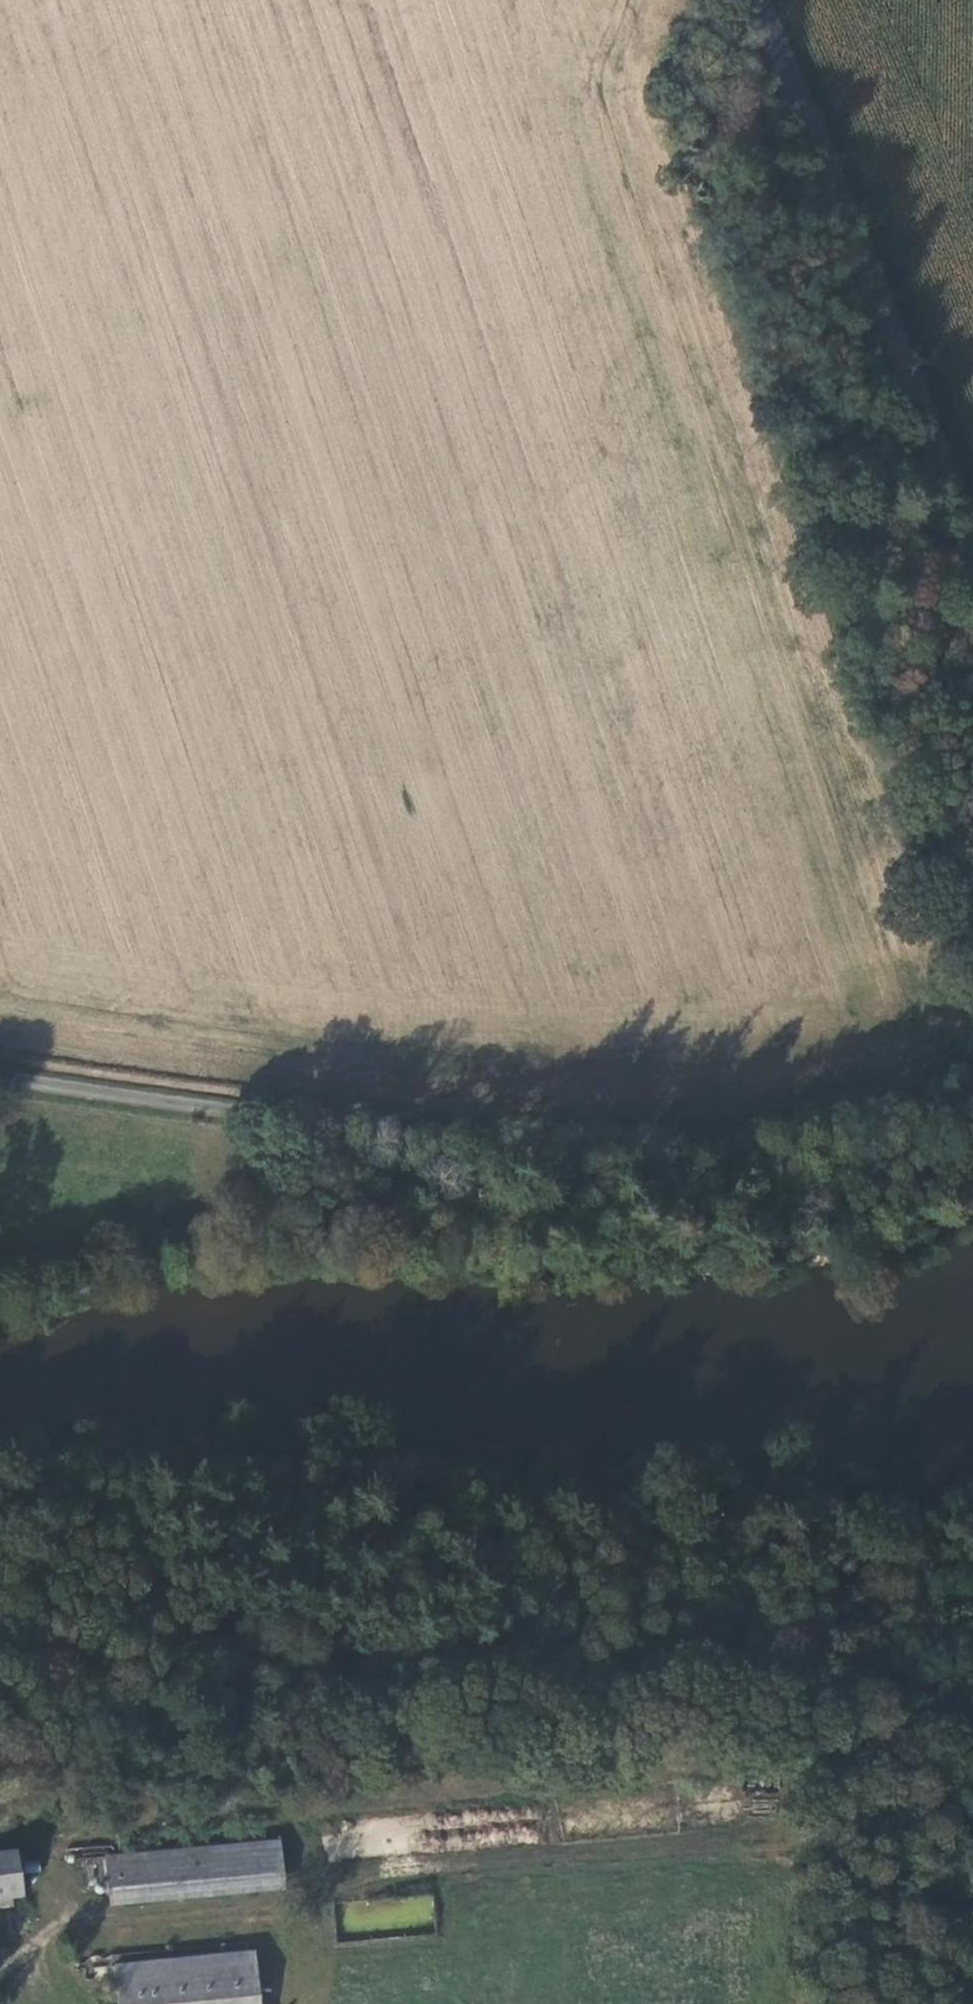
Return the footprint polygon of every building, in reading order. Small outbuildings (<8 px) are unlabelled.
[(110,1904),(286,1886),(281,1839),(105,1857),(110,1904)] [(17,1855),(0,1857),(0,1903),(23,1900),(17,1855)] [(119,2003),(260,2003),(257,1971),(117,1983),(119,2003)]
